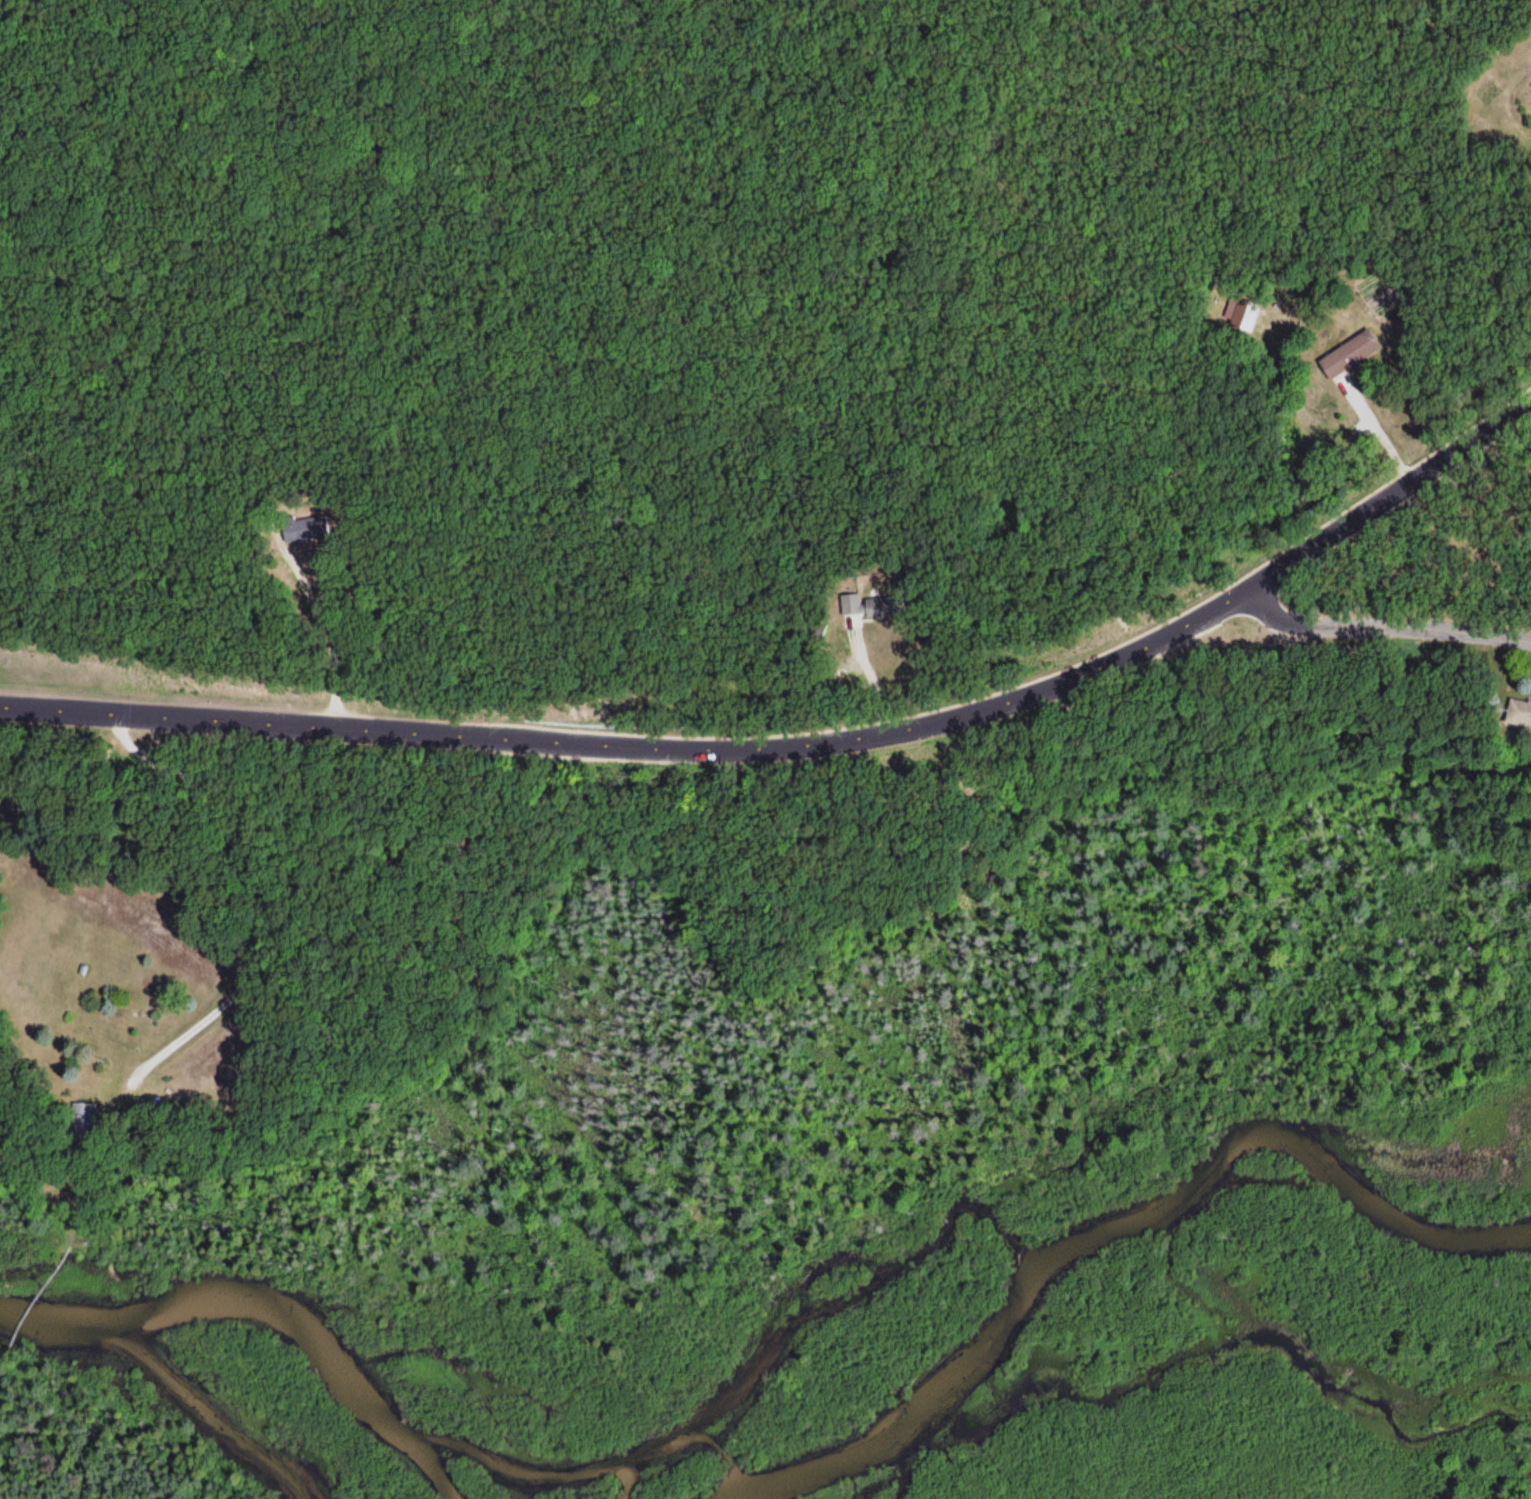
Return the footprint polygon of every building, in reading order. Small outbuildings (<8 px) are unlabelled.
[(1318,361),(1331,381),(1381,350),(1369,330),(1318,361)] [(288,541),(318,537),(316,517),(286,521),(288,541)] [(860,600),(860,595),(841,596),(843,629),(861,628),(860,618),(903,615),(902,598),(860,600)] [(1511,698),(1506,726),(1530,731),(1530,702),(1511,698)] [(95,1105),(73,1105),(73,1140),(95,1140),(95,1105)]
